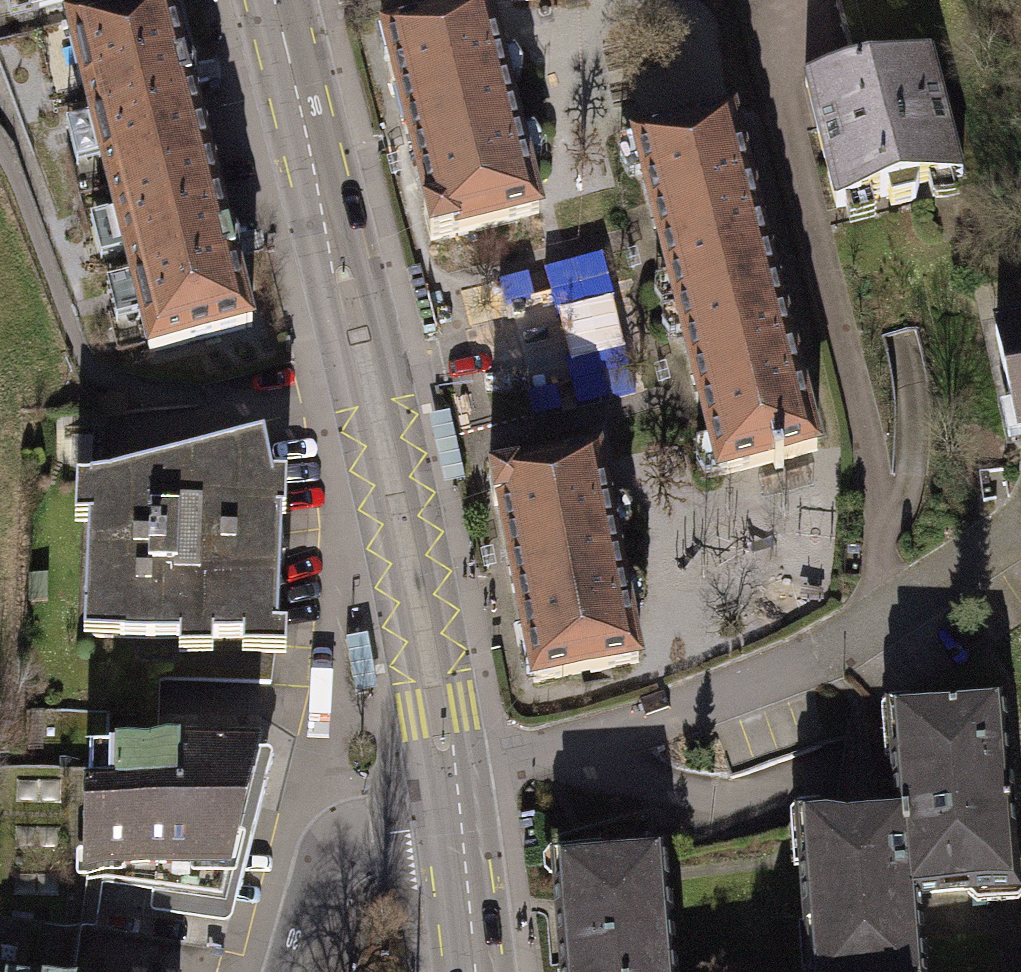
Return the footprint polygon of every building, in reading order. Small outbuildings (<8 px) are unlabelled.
[(107,185),(208,158),(190,91),(193,78),(191,72),(189,65),(181,58),(165,0),(151,0),(147,1),(146,0),(29,0),(32,13),(70,5),(73,18),(64,22),(107,185)] [(536,213),(483,8),(386,31),(428,207),(421,216),(428,238),(536,213)] [(927,49),(800,79),(831,205),(883,192),(889,208),(916,201),(917,184),(958,174),(927,49)] [(631,142),(674,304),(773,280),(728,115),(631,142)] [(107,185),(146,353),(250,324),(233,263),(239,256),(236,245),(233,234),(225,231),(208,158),(107,185)] [(674,304),(718,474),(812,447),(773,280),(674,304)] [(987,331),(1009,437),(1020,435),(1020,324),(987,331)] [(86,521),(85,637),(156,638),(155,683),(269,685),(275,656),(285,656),(285,634),(277,634),(278,520),(285,520),(285,482),(270,482),(262,443),(108,482),(76,482),(75,520),(86,521)] [(635,658),(597,454),(486,475),(491,502),(498,501),(531,678),(635,658)] [(898,714),(902,817),(908,892),(1008,885),(1004,818),(1012,810),(1011,775),(1002,764),(999,705),(988,705),(978,695),(964,696),(952,711),(898,714)] [(258,753),(86,747),(83,747),(78,878),(220,899),(258,753)] [(908,892),(902,817),(887,819),(880,808),(865,809),(862,809),(854,821),(807,827),(816,971),(919,971),(924,965),(922,951),(911,943),(908,892)] [(554,835),(559,865),(653,856),(649,812),(554,835)] [(653,856),(559,865),(569,971),(673,971),(673,967),(664,962),(663,926),(669,919),(668,903),(656,896),(653,856)]
